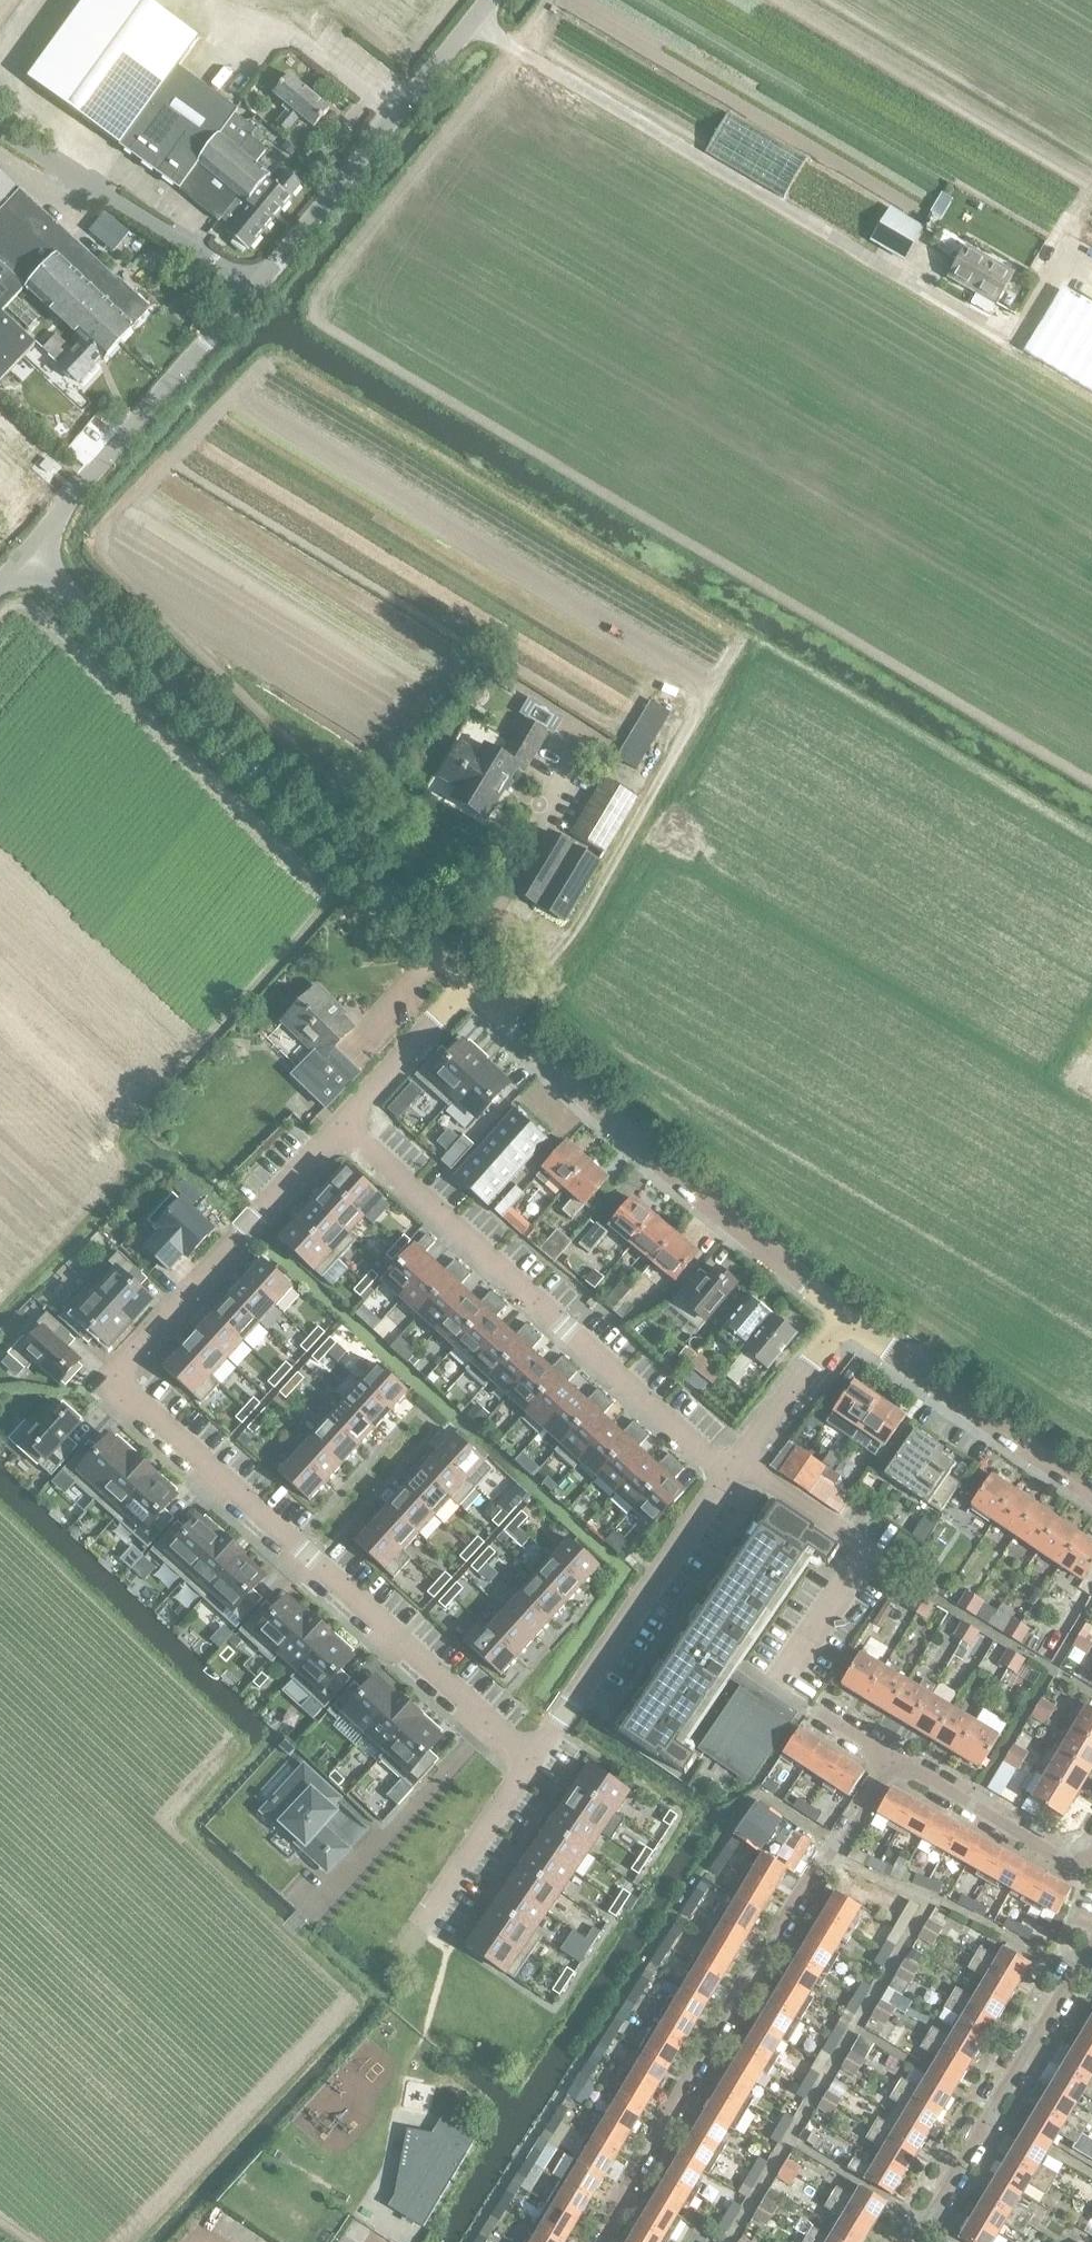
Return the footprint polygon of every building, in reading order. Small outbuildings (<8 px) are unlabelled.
[(181,190),(219,221),(221,219),(228,225),(224,231),(247,250),(303,183),(286,169),(277,180),(256,162),(271,144),(233,115),(238,110),(195,77),(215,48),(148,0),(86,0),(29,78),(121,145),(181,190)] [(313,128),(329,110),(289,76),(273,94),(289,107),(275,124),(286,134),(300,117),(313,128)] [(36,344),(38,343),(3,311),(7,308),(29,329),(40,317),(17,296),(26,287),(83,339),(73,349),(58,334),(43,350),(81,385),(103,360),(106,363),(137,329),(134,326),(149,310),(0,173),(0,384),(36,344)] [(115,248),(131,228),(106,208),(90,228),(115,248)] [(904,259),(922,227),(892,210),(873,240),(904,259)] [(948,276),(960,283),(997,304),(1015,273),(966,245),(948,276)] [(1025,350),(1091,390),(1091,308),(1061,289),(1025,350)] [(638,770),(672,712),(651,700),(617,757),(638,770)] [(525,769),(548,733),(525,719),(503,754),(487,744),(481,754),(464,743),(443,777),(460,787),(454,797),(487,817),(519,765),(525,769)] [(605,776),(571,833),(604,853),(639,797),(605,776)] [(563,920),(600,861),(551,831),(515,890),(563,920)] [(311,1045),(287,1070),(322,1104),(356,1068),(335,1048),(353,1029),(341,1017),(344,1014),(317,988),(288,1018),(304,1032),(301,1035),(311,1045)] [(449,1106),(488,1065),(484,1061),(488,1057),(471,1042),(467,1046),(464,1043),(448,1060),(438,1051),(416,1075),(449,1106)] [(488,1065),(457,1098),(479,1118),(509,1084),(488,1065)] [(413,1082),(388,1109),(399,1119),(423,1092),(413,1082)] [(515,1111),(488,1142),(519,1170),(546,1139),(515,1111)] [(464,1136),(442,1161),(452,1170),(474,1145),(464,1136)] [(551,1175),(566,1188),(591,1160),(568,1140),(537,1176),(544,1182),(551,1175)] [(509,1181),(519,1170),(488,1142),(458,1175),(503,1215),(512,1206),(523,1194),(509,1181)] [(566,1188),(567,1189),(576,1196),(564,1210),(572,1218),(609,1176),(591,1160),(566,1188)] [(381,1197),(348,1167),(331,1185),(365,1215),(381,1197)] [(365,1215),(331,1185),(316,1202),(349,1232),(365,1215)] [(162,1232),(147,1249),(170,1270),(185,1253),(190,1257),(193,1254),(215,1230),(173,1193),(149,1221),(162,1232)] [(610,1225),(633,1244),(657,1216),(633,1197),(610,1225)] [(349,1232),(316,1202),(299,1220),(340,1258),(357,1240),(349,1232)] [(512,1206),(503,1215),(524,1234),(530,1227),(531,1227),(533,1225),(512,1206)] [(633,1244),(654,1262),(678,1234),(657,1216),(633,1244)] [(340,1258),(299,1220),(281,1240),(323,1278),(340,1258)] [(591,1253),(610,1231),(598,1222),(580,1244),(591,1253)] [(539,1234),(531,1227),(530,1227),(524,1234),(533,1242),(539,1234)] [(540,1250),(554,1262),(572,1241),(558,1229),(540,1250)] [(416,1247),(415,1247),(385,1280),(404,1297),(434,1264),(424,1255),(436,1242),(428,1234),(416,1247)] [(676,1279),(699,1251),(678,1234),(654,1262),(676,1279)] [(405,1235),(396,1245),(402,1251),(412,1241),(405,1235)] [(396,1245),(387,1255),(393,1261),(402,1251),(396,1245)] [(143,1274),(119,1251),(110,1262),(118,1269),(98,1290),(131,1322),(152,1300),(134,1283),(143,1274)] [(264,1259),(247,1278),(277,1305),(294,1287),(264,1259)] [(444,1273),(434,1264),(404,1297),(421,1313),(464,1267),(456,1260),(444,1273)] [(471,1274),(464,1267),(421,1313),(439,1330),(469,1296),(459,1287),(471,1274)] [(698,1271),(678,1296),(670,1305),(700,1330),(708,1320),(708,1321),(738,1284),(719,1268),(709,1280),(698,1271)] [(596,1289),(605,1278),(595,1269),(586,1280),(596,1289)] [(373,1270),(363,1280),(370,1286),(379,1276),(373,1270)] [(247,1278),(231,1296),(261,1323),(277,1305),(247,1278)] [(361,1296),(370,1286),(363,1280),(355,1290),(361,1296)] [(605,1302),(614,1310),(623,1299),(632,1289),(623,1281),(605,1302)] [(98,1290),(90,1283),(59,1317),(83,1339),(92,1329),(110,1345),(131,1322),(98,1290)] [(370,1286),(361,1296),(366,1301),(375,1291),(370,1286)] [(479,1305),(469,1296),(439,1330),(457,1346),(499,1299),(491,1292),(479,1305)] [(727,1325),(729,1327),(721,1336),(740,1352),(741,1353),(774,1313),(752,1295),(727,1325)] [(231,1296),(214,1313),(245,1341),(261,1323),(231,1296)] [(592,1296),(586,1303),(593,1308),(598,1301),(592,1296)] [(507,1307),(499,1299),(457,1346),(473,1361),(505,1329),(495,1320),(507,1307)] [(614,1310),(614,1311),(623,1318),(628,1312),(632,1307),(633,1307),(632,1306),(623,1299),(614,1310)] [(66,1384),(82,1367),(78,1363),(80,1360),(63,1344),(72,1334),(48,1313),(25,1337),(25,1338),(11,1353),(27,1367),(26,1368),(28,1369),(36,1361),(60,1383),(62,1380),(66,1384)] [(214,1313),(198,1331),(228,1359),(245,1341),(214,1313)] [(724,1372),(725,1373),(737,1383),(748,1370),(746,1369),(757,1357),(769,1367),(798,1333),(774,1313),(741,1353),(740,1352),(724,1372)] [(515,1338),(505,1329),(473,1361),(466,1369),(486,1387),(493,1379),(534,1332),(527,1325),(515,1338)] [(319,1326),(310,1336),(317,1342),(326,1332),(319,1326)] [(198,1331),(183,1348),(213,1376),(228,1359),(198,1331)] [(542,1339),(534,1332),(493,1379),(510,1394),(540,1361),(530,1352),(542,1339)] [(401,1335),(392,1344),(408,1358),(417,1349),(401,1335)] [(310,1336),(301,1346),(308,1352),(317,1342),(310,1336)] [(331,1337),(322,1347),(328,1353),(337,1343),(331,1337)] [(322,1347),(312,1357),(319,1363),(328,1353),(322,1347)] [(213,1376),(183,1348),(164,1368),(203,1403),(221,1383),(213,1376)] [(686,1361),(680,1356),(671,1348),(661,1359),(670,1366),(676,1373),(677,1371),(686,1361)] [(700,1352),(683,1375),(703,1390),(721,1367),(700,1352)] [(550,1370),(540,1361),(510,1394),(528,1411),(570,1364),(562,1357),(550,1370)] [(287,1362),(278,1372),(284,1378),(293,1368),(287,1362)] [(379,1364),(362,1383),(392,1410),(409,1392),(379,1364)] [(578,1372),(570,1364),(528,1411),(546,1427),(576,1394),(566,1385),(578,1372)] [(278,1372),(269,1382),(275,1388),(284,1378),(278,1372)] [(298,1372),(289,1382),(296,1388),(305,1378),(298,1372)] [(289,1382),(280,1392),(287,1398),(296,1388),(289,1382)] [(854,1382),(828,1420),(853,1437),(879,1398),(854,1382)] [(362,1383),(346,1400),(376,1428),(392,1410),(362,1383)] [(586,1403),(576,1394),(546,1427),(563,1442),(606,1397),(598,1390),(586,1403)] [(255,1397),(245,1407),(252,1413),(261,1403),(255,1397)] [(614,1404),(606,1397),(563,1442),(555,1450),(575,1468),(582,1460),(612,1426),(602,1417),(614,1404)] [(879,1398),(853,1437),(854,1438),(861,1427),(875,1436),(867,1448),(879,1456),(906,1417),(879,1398)] [(346,1400),(329,1419),(359,1446),(376,1428),(346,1400)] [(11,1439),(52,1476),(74,1451),(64,1442),(80,1425),(77,1422),(81,1418),(64,1403),(60,1407),(58,1404),(36,1429),(27,1421),(11,1439)] [(245,1407),(236,1417),(243,1423),(252,1413),(245,1407)] [(266,1408),(257,1418),(263,1424),(273,1414),(266,1408)] [(257,1418),(248,1428),(254,1434),(263,1424),(257,1418)] [(329,1419),(314,1436),(344,1463),(359,1446),(329,1419)] [(622,1435),(612,1426),(582,1460),(599,1475),(641,1429),(634,1422),(622,1435)] [(942,1512),(962,1483),(950,1475),(958,1464),(933,1448),(937,1442),(917,1428),(886,1474),(942,1512)] [(649,1436),(641,1429),(599,1475),(617,1492),(647,1458),(637,1449),(649,1436)] [(485,1461),(455,1434),(439,1452),(469,1479),(485,1461)] [(135,1452),(118,1436),(115,1440),(111,1437),(95,1455),(85,1446),(63,1470),(95,1499),(133,1457),(132,1456),(135,1452)] [(314,1436),(297,1454),(328,1481),(344,1463),(314,1436)] [(789,1441),(770,1466),(780,1472),(809,1492),(826,1468),(796,1448),(797,1447),(789,1441)] [(469,1479),(439,1452),(421,1471),(451,1499),(459,1507),(477,1487),(469,1479)] [(297,1454),(280,1473),(310,1501),(328,1481),(297,1454)] [(657,1467),(647,1458),(617,1492),(635,1508),(677,1461),(669,1454),(657,1467)] [(157,1475),(135,1455),(133,1457),(95,1499),(118,1520),(156,1478),(155,1477),(157,1475)] [(685,1469),(677,1461),(635,1508),(653,1525),(684,1492),(673,1482),(685,1469)] [(421,1471),(421,1472),(406,1488),(436,1516),(451,1499),(421,1471)] [(972,1503),(991,1516),(994,1518),(1014,1488),(993,1473),(972,1503)] [(177,1490),(160,1474),(156,1478),(118,1520),(148,1548),(171,1523),(161,1514),(177,1497),(173,1494),(177,1490)] [(853,1495),(826,1478),(815,1496),(841,1513),(853,1495)] [(436,1516),(406,1488),(390,1505),(420,1533),(436,1516)] [(1037,1504),(1014,1488),(994,1518),(1017,1533),(1037,1504)] [(511,1501),(502,1511),(508,1517),(517,1507),(511,1501)] [(677,1652),(673,1649),(671,1651),(675,1655),(666,1668),(670,1670),(662,1682),(654,1676),(652,1679),(656,1682),(648,1695),(651,1698),(643,1709),(635,1704),(633,1707),(638,1710),(631,1719),(635,1722),(629,1731),(620,1726),(618,1728),(686,1774),(697,1758),(684,1749),(737,1671),(816,1555),(829,1564),(840,1547),(773,1501),(771,1504),(779,1510),(773,1519),(769,1517),(763,1526),(758,1523),(756,1526),(764,1531),(756,1543),(753,1541),(744,1554),(739,1551),(737,1553),(746,1559),(738,1571),(734,1568),(725,1581),(720,1578),(718,1581),(727,1587),(719,1598),(715,1596),(706,1609),(702,1606),(690,1623),(694,1626),(687,1636),(683,1633),(681,1636),(685,1639),(677,1652)] [(1060,1519),(1037,1504),(1017,1533),(1039,1549),(1060,1519)] [(420,1533),(390,1505),(374,1523),(404,1550),(420,1533)] [(502,1511),(493,1521),(499,1527),(508,1517),(502,1511)] [(522,1511),(513,1521),(520,1527),(529,1517),(522,1511)] [(223,1532),(207,1517),(203,1521),(200,1518),(183,1535),(174,1526),(152,1550),(183,1579),(221,1538),(220,1536),(223,1532)] [(101,1534),(110,1524),(103,1518),(94,1528),(101,1534)] [(1082,1535),(1060,1519),(1039,1549),(1062,1564),(1082,1535)] [(513,1521),(504,1531),(510,1537),(520,1527),(513,1521)] [(404,1550),(374,1523),(356,1543),(395,1578),(413,1558),(404,1550)] [(1091,1568),(1091,1541),(1082,1535),(1062,1564),(1084,1580),(1091,1568)] [(245,1555),(223,1536),(221,1538),(183,1579),(205,1599),(243,1557),(245,1555)] [(479,1536),(469,1546),(476,1552),(485,1542),(479,1536)] [(601,1566),(570,1539),(553,1558),(583,1585),(601,1566)] [(129,1544),(121,1559),(146,1573),(154,1558),(129,1544)] [(469,1546),(460,1556),(467,1562),(476,1552),(469,1546)] [(490,1546),(481,1556),(487,1562),(496,1552),(490,1546)] [(583,1585),(553,1558),(545,1550),(529,1568),(537,1575),(567,1603),(583,1585)] [(481,1556),(471,1566),(478,1572),(487,1562),(481,1556)] [(265,1577),(243,1557),(205,1599),(237,1628),(259,1604),(249,1595),(265,1577)] [(446,1572),(437,1582),(444,1588),(453,1578),(446,1572)] [(939,1592),(944,1584),(927,1574),(923,1582),(939,1592)] [(567,1603),(537,1575),(521,1593),(551,1621),(567,1603)] [(437,1582),(428,1592),(435,1598),(444,1588),(437,1582)] [(457,1582),(448,1592),(455,1598),(464,1588),(457,1582)] [(917,1613),(927,1596),(918,1590),(908,1607),(917,1613)] [(977,1616),(987,1602),(967,1590),(959,1604),(977,1616)] [(448,1592),(439,1602),(446,1608),(455,1598),(448,1592)] [(551,1621),(521,1593),(505,1611),(535,1638),(551,1621)] [(927,1596),(917,1613),(926,1619),(937,1602),(927,1596)] [(272,1616),(262,1607),(240,1631),(271,1660),(310,1618),(288,1598),(272,1616)] [(189,1614),(198,1605),(191,1599),(182,1608),(189,1614)] [(987,1602),(977,1616),(996,1628),(1010,1607),(1003,1603),(999,1610),(987,1602)] [(878,1632),(893,1610),(886,1605),(871,1628),(878,1632)] [(1010,1607),(996,1628),(1015,1639),(1024,1626),(1009,1616),(1013,1609),(1010,1607)] [(535,1638),(505,1611),(489,1628),(520,1655),(535,1638)] [(310,1618),(271,1660),(273,1661),(281,1653),(298,1669),(291,1678),(293,1680),(331,1638),(333,1636),(311,1616),(310,1618)] [(962,1641),(973,1624),(964,1618),(954,1635),(962,1641)] [(489,1628),(481,1620),(463,1640),(502,1675),(520,1655),(489,1628)] [(973,1624),(962,1641),(972,1647),(983,1630),(973,1624)] [(1024,1626),(1015,1639),(1022,1643),(1030,1630),(1024,1626)] [(1091,1643),(1091,1632),(1084,1628),(1079,1636),(1091,1643)] [(333,1639),(331,1638),(293,1680),(325,1708),(347,1684),(337,1675),(353,1657),(350,1654),(353,1650),(336,1635),(333,1639)] [(1079,1636),(1073,1646),(1088,1655),(1091,1648),(1091,1643),(1079,1636)] [(1008,1668),(1018,1652),(1009,1646),(999,1663),(1008,1668)] [(1018,1652),(1008,1668),(1018,1674),(1028,1658),(1018,1652)] [(842,1683),(866,1697),(884,1667),(860,1653),(842,1683)] [(866,1697),(889,1711),(907,1681),(884,1667),(866,1697)] [(262,1673),(253,1683),(259,1689),(268,1679),(262,1673)] [(889,1711),(912,1725),(930,1695),(931,1695),(937,1686),(925,1678),(919,1688),(907,1681),(889,1711)] [(367,1732),(398,1698),(376,1679),(360,1696),(350,1687),(328,1711),(339,1721),(346,1712),(367,1732)] [(756,1696),(746,1690),(741,1697),(750,1704),(756,1696)] [(912,1725),(935,1739),(953,1708),(931,1695),(930,1695),(912,1725)] [(398,1698),(367,1732),(387,1750),(379,1758),(381,1760),(420,1718),(421,1716),(400,1696),(398,1698)] [(792,1720),(756,1696),(750,1704),(745,1711),(740,1719),(735,1726),(730,1734),(725,1741),(720,1749),(713,1757),(750,1782),(792,1721),(792,1720)] [(741,1697),(736,1705),(745,1711),(750,1704),(741,1697)] [(1037,1705),(1052,1715),(1057,1706),(1042,1697),(1037,1705)] [(1089,1704),(1075,1728),(1091,1738),(1091,1706),(1089,1704)] [(745,1711),(736,1705),(730,1712),(740,1719),(745,1711)] [(1052,1715),(1037,1705),(1031,1715),(1046,1725),(1052,1715)] [(935,1739),(958,1752),(976,1722),(953,1708),(935,1739)] [(740,1719),(730,1712),(725,1720),(735,1726),(740,1719)] [(421,1720),(420,1718),(381,1760),(413,1789),(435,1765),(425,1756),(441,1738),(438,1735),(441,1731),(425,1716),(421,1720)] [(735,1726),(725,1720),(720,1727),(730,1734),(735,1726)] [(999,1736),(976,1722),(958,1752),(981,1767),(999,1736)] [(730,1734),(720,1727),(715,1735),(725,1741),(730,1734)] [(796,1759),(806,1766),(823,1742),(801,1727),(781,1757),(792,1765),(796,1759)] [(1091,1769),(1091,1738),(1075,1728),(1061,1751),(1091,1769)] [(725,1741),(715,1735),(710,1742),(720,1749),(725,1741)] [(720,1749),(710,1742),(704,1751),(713,1757),(720,1749)] [(806,1766),(827,1780),(843,1756),(823,1742),(806,1766)] [(1009,1751),(1025,1760),(1029,1752),(1014,1743),(1009,1751)] [(1025,1760),(1009,1751),(1003,1761),(1019,1770),(1025,1760)] [(1078,1792),(1091,1769),(1061,1751),(1047,1774),(1078,1792)] [(838,1787),(850,1795),(866,1770),(843,1756),(827,1780),(823,1786),(834,1793),(838,1787)] [(359,1769),(366,1775),(375,1765),(368,1759),(359,1769)] [(629,1791),(591,1766),(578,1786),(615,1811),(629,1791)] [(332,1804),(337,1798),(305,1769),(278,1798),(273,1803),(273,1804),(270,1808),(274,1811),(273,1812),(289,1827),(286,1830),(299,1843),(303,1839),(319,1854),(319,1853),(323,1856),(326,1853),(327,1853),(331,1850),(330,1849),(337,1841),(321,1827),(334,1812),(331,1809),(329,1807),(332,1803),(332,1804)] [(1064,1816),(1078,1792),(1047,1774),(1033,1798),(1064,1816)] [(775,1794),(779,1787),(780,1785),(768,1777),(767,1779),(762,1786),(775,1794)] [(615,1811),(578,1786),(564,1806),(601,1831),(615,1811)] [(780,1787),(776,1794),(785,1800),(789,1794),(780,1787)] [(894,1788),(879,1813),(891,1819),(888,1825),(899,1831),(917,1800),(894,1788)] [(382,1815),(400,1799),(392,1791),(375,1807),(382,1815)] [(794,1806),(806,1814),(811,1805),(799,1798),(794,1806)] [(761,1800),(735,1834),(763,1853),(788,1867),(795,1872),(812,1840),(797,1831),(784,1816),(761,1800)] [(912,1831),(924,1838),(939,1813),(917,1800),(899,1831),(909,1837),(912,1831)] [(823,1813),(811,1805),(806,1814),(818,1822),(823,1813)] [(601,1831),(564,1806),(551,1826),(588,1851),(601,1831)] [(663,1821),(671,1826),(678,1815),(671,1810),(663,1821)] [(924,1838),(935,1844),(932,1850),(943,1856),(947,1851),(961,1825),(939,1813),(924,1838)] [(947,1851),(969,1863),(983,1838),(961,1825),(947,1851)] [(588,1851),(551,1826),(537,1846),(574,1871),(588,1851)] [(969,1863),(980,1869),(977,1875),(988,1881),(1005,1850),(983,1838),(969,1863)] [(574,1871),(537,1846),(523,1866),(561,1891),(574,1871)] [(727,1846),(718,1857),(728,1862),(735,1852),(727,1846)] [(654,1851),(647,1847),(639,1858),(647,1863),(654,1851)] [(1001,1881),(1013,1888),(1027,1863),(1005,1850),(988,1881),(998,1887),(1001,1881)] [(763,1853),(757,1865),(752,1862),(745,1873),(775,1890),(788,1867),(763,1853)] [(877,1870),(882,1861),(868,1855),(864,1864),(877,1870)] [(728,1862),(718,1857),(709,1869),(718,1875),(728,1862)] [(647,1863),(639,1858),(632,1869),(639,1874),(647,1863)] [(882,1861),(877,1870),(901,1880),(908,1867),(901,1864),(899,1869),(882,1861)] [(1013,1888),(1024,1894),(1021,1900),(1032,1906),(1049,1875),(1027,1863),(1013,1888)] [(561,1891),(523,1866),(510,1885),(547,1911),(561,1891)] [(744,1886),(737,1898),(761,1912),(775,1890),(745,1873),(739,1883),(744,1886)] [(927,1888),(930,1879),(917,1874),(913,1883),(927,1888)] [(1072,1888),(1049,1875),(1032,1906),(1042,1912),(1046,1906),(1058,1913),(1072,1888)] [(930,1879),(927,1888),(941,1893),(944,1884),(930,1879)] [(547,1911),(510,1885),(497,1905),(534,1930),(547,1911)] [(897,1907),(902,1899),(879,1886),(874,1894),(897,1907)] [(631,1894),(624,1889),(616,1900),(624,1905),(631,1894)] [(698,1889),(691,1900),(699,1905),(706,1894),(698,1889)] [(837,1891),(823,1913),(854,1932),(860,1922),(854,1918),(862,1905),(837,1891)] [(972,1909),(977,1901),(963,1894),(959,1902),(972,1909)] [(737,1898),(730,1909),(725,1906),(719,1917),(748,1934),(761,1912),(737,1898)] [(624,1905),(616,1900),(609,1912),(617,1917),(624,1905)] [(691,1918),(699,1905),(691,1900),(682,1912),(691,1918)] [(897,1924),(906,1929),(920,1906),(911,1900),(897,1924)] [(977,1901),(972,1909),(985,1915),(989,1907),(977,1901)] [(534,1930),(496,1905),(483,1925),(529,1957),(543,1936),(534,1930)] [(823,1913),(810,1935),(835,1950),(841,1939),(847,1943),(854,1932),(823,1913)] [(735,1956),(748,1934),(719,1917),(713,1927),(718,1930),(711,1941),(735,1956)] [(1017,1932),(1022,1924),(1009,1917),(1004,1925),(1017,1932)] [(923,1927),(939,1936),(944,1927),(929,1918),(923,1927)] [(670,1931),(663,1943),(672,1948),(679,1936),(680,1937),(686,1928),(677,1922),(671,1931),(670,1931)] [(883,1948),(892,1954),(906,1929),(897,1924),(883,1948)] [(1022,1924),(1017,1932),(1030,1939),(1035,1930),(1022,1924)] [(529,1957),(483,1925),(468,1947),(515,1978),(529,1957)] [(601,1932),(594,1927),(587,1938),(594,1943),(601,1932)] [(939,1936),(923,1927),(918,1936),(933,1945),(939,1936)] [(810,1935),(797,1957),(828,1975),(841,1953),(835,1950),(810,1935)] [(594,1943),(587,1938),(579,1950),(587,1955),(594,1943)] [(711,1941),(704,1953),(699,1950),(693,1960),(722,1978),(735,1956),(711,1941)] [(663,1943),(649,1964),(658,1970),(672,1948),(663,1943)] [(975,1957),(1019,1983),(1031,1962),(1004,1946),(997,1957),(981,1947),(975,1957)] [(892,1954),(883,1948),(875,1962),(884,1967),(892,1954)] [(809,1994),(815,1983),(821,1987),(828,1975),(797,1957),(784,1979),(809,1994)] [(1019,1983),(975,1957),(969,1968),(985,1978),(979,1987),(1007,2003),(1019,1983)] [(900,1967),(915,1976),(921,1967),(905,1958),(900,1967)] [(691,1974),(685,1985),(709,2000),(722,1978),(693,1960),(686,1971),(691,1974)] [(649,1964),(636,1986),(645,1991),(658,1970),(649,1964)] [(575,1972),(568,1967),(560,1979),(568,1983),(575,1972)] [(888,1987),(904,1996),(915,1976),(900,1967),(888,1987)] [(568,1983),(560,1979),(553,1990),(560,1995),(568,1983)] [(784,1979),(771,2001),(802,2019),(815,1998),(809,1994),(784,1979)] [(857,1992),(866,1998),(873,1986),(864,1981),(857,1992)] [(685,1985),(678,1997),(673,1994),(667,2004),(696,2022),(709,2000),(685,1985)] [(636,1986),(622,2008),(631,2013),(645,1991),(636,1986)] [(904,1996),(888,1987),(876,2007),(892,2016),(904,1996)] [(1007,2003),(979,1987),(974,1997),(957,1987),(951,1997),(995,2023),(1007,2003)] [(857,1992),(844,2014),(853,2020),(866,1998),(857,1992)] [(984,2043),(995,2023),(951,1997),(945,2007),(959,2015),(953,2025),(956,2027),(984,2043)] [(771,2001),(758,2023),(783,2038),(782,2039),(788,2043),(802,2019),(771,2001)] [(665,2018),(659,2028),(658,2029),(683,2044),(696,2022),(667,2004),(660,2015),(665,2018)] [(892,2016),(876,2007),(871,2016),(886,2025),(892,2016)] [(617,2034),(631,2013),(622,2008),(609,2029),(617,2034)] [(844,2014),(831,2036),(840,2042),(853,2020),(844,2014)] [(758,2023),(745,2045),(776,2063),(781,2053),(775,2050),(782,2039),(783,2038),(758,2023)] [(670,2066),(683,2044),(658,2029),(659,2028),(654,2025),(640,2048),(670,2066)] [(1075,2046),(1091,2056),(1091,2030),(1087,2026),(1075,2046)] [(984,2043),(956,2027),(950,2036),(933,2027),(927,2037),(971,2063),(984,2043)] [(609,2047),(617,2034),(609,2029),(601,2042),(609,2047)] [(850,2051),(866,2060),(875,2043),(860,2034),(850,2051)] [(832,2055),(840,2042),(831,2036),(823,2050),(832,2055)] [(947,2073),(961,2081),(971,2063),(927,2037),(921,2047),(938,2057),(934,2065),(931,2070),(925,2079),(938,2087),(947,2073)] [(745,2045),(732,2067),(757,2082),(763,2071),(769,2074),(776,2063),(745,2045)] [(1063,2066),(1091,2083),(1091,2056),(1075,2046),(1063,2066)] [(639,2062),(632,2073),(657,2088),(670,2066),(640,2048),(634,2059),(639,2062)] [(866,2060),(850,2051),(841,2067),(856,2076),(866,2060)] [(589,2061),(581,2072),(590,2078),(597,2066),(589,2061)] [(1051,2085),(1078,2101),(1083,2093),(1091,2098),(1091,2083),(1063,2066),(1051,2085)] [(749,2094),(757,2082),(732,2067),(719,2089),(750,2107),(755,2098),(749,2094)] [(811,2069),(805,2080),(814,2086),(821,2074),(811,2069)] [(582,2091),(590,2078),(581,2072),(573,2085),(582,2091)] [(632,2073),(625,2085),(621,2082),(614,2092),(644,2110),(657,2088),(632,2073)] [(896,2088),(940,2114),(955,2088),(961,2081),(947,2073),(938,2087),(925,2079),(920,2088),(903,2078),(896,2088)] [(806,2099),(814,2086),(805,2080),(797,2094),(806,2099)] [(1051,2085),(1040,2105),(1084,2131),(1089,2123),(1072,2113),(1078,2101),(1051,2085)] [(928,2134),(940,2114),(896,2088),(890,2098),(898,2103),(892,2112),(928,2134)] [(731,2125),(737,2129),(750,2107),(719,2089),(706,2111),(731,2125)] [(823,2098),(838,2107),(843,2098),(828,2089),(823,2098)] [(613,2106),(606,2117),(631,2132),(644,2110),(614,2092),(608,2103),(613,2106)] [(838,2107),(823,2098),(817,2107),(833,2116),(838,2107)] [(561,2104),(554,2116),(563,2121),(570,2109),(561,2104)] [(1025,2130),(1052,2146),(1059,2133),(1076,2143),(1073,2148),(1091,2159),(1091,2139),(1083,2133),(1084,2131),(1040,2105),(1027,2125),(1025,2130)] [(706,2111),(693,2133),(723,2151),(729,2141),(723,2138),(731,2125),(706,2111)] [(786,2112),(779,2124),(788,2130),(795,2118),(786,2112)] [(917,2154),(928,2134),(892,2112),(887,2122),(879,2117),(873,2128),(917,2154)] [(389,2206),(424,2227),(477,2137),(443,2116),(433,2133),(431,2141),(415,2139),(408,2175),(389,2206)] [(555,2134),(563,2121),(554,2116),(546,2128),(555,2134)] [(606,2117),(599,2128),(595,2126),(588,2136),(617,2154),(631,2132),(606,2117)] [(780,2143),(788,2130),(779,2124),(771,2138),(780,2143)] [(800,2137),(816,2146),(821,2138),(805,2128),(800,2137)] [(917,2154),(873,2128),(867,2138),(884,2148),(879,2158),(905,2173),(917,2154)] [(1022,2134),(1008,2158),(1052,2184),(1058,2174),(1041,2164),(1052,2146),(1025,2130),(1022,2134)] [(693,2133),(680,2155),(704,2169),(703,2171),(709,2174),(723,2151),(693,2133)] [(587,2149),(580,2161),(604,2175),(617,2154),(588,2136),(582,2146),(587,2149)] [(541,2137),(527,2159),(536,2164),(550,2143),(541,2137)] [(680,2155),(667,2176),(697,2195),(703,2185),(697,2182),(703,2171),(704,2169),(680,2155)] [(760,2157),(753,2169),(762,2174),(769,2162),(760,2157)] [(892,2194),(896,2188),(905,2173),(879,2158),(873,2167),(855,2157),(848,2168),(892,2194)] [(591,2197),(604,2175),(580,2161),(575,2158),(562,2180),(591,2197)] [(788,2158),(783,2166),(797,2175),(802,2166),(788,2158)] [(1023,2194),(1029,2184),(1046,2195),(1052,2184),(1008,2158),(996,2177),(1023,2194)] [(527,2159),(513,2181),(522,2186),(536,2164),(527,2159)] [(783,2166),(771,2186),(785,2195),(797,2175),(783,2166)] [(753,2169),(740,2191),(749,2196),(762,2174),(753,2169)] [(667,2176),(654,2198),(678,2213),(684,2203),(690,2206),(697,2195),(667,2176)] [(1017,2203),(1023,2194),(996,2177),(984,2197),(1029,2224),(1035,2214),(1017,2203)] [(578,2219),(591,2197),(562,2180),(549,2202),(578,2219)] [(513,2181),(500,2202),(509,2208),(522,2186),(513,2181)] [(863,2183),(855,2196),(838,2186),(832,2196),(876,2222),(890,2199),(863,2183)] [(771,2186),(759,2207),(773,2216),(785,2195),(771,2186)] [(740,2191),(727,2212),(736,2218),(749,2196),(740,2191)] [(837,2227),(862,2241),(864,2241),(876,2222),(832,2196),(826,2206),(843,2217),(837,2227)] [(984,2197),(971,2218),(998,2234),(1005,2223),(1023,2234),(1029,2224),(984,2197)] [(654,2198),(640,2220),(671,2239),(684,2217),(678,2213),(654,2198)] [(500,2202),(486,2224),(495,2229),(509,2208),(500,2202)] [(549,2202),(536,2224),(565,2241),(578,2219),(549,2202)] [(768,2225),(773,2216),(759,2207),(753,2217),(768,2225)] [(728,2231),(736,2218),(727,2212),(719,2226),(728,2231)] [(968,2241),(994,2241),(998,2234),(971,2218),(960,2237),(968,2241)] [(628,2241),(669,2241),(671,2239),(640,2220),(628,2241)] [(475,2241),(488,2241),(495,2229),(486,2224),(475,2241)] [(531,2241),(565,2241),(536,2224),(529,2235),(534,2238),(531,2241)] [(831,2237),(814,2226),(807,2237),(816,2241),(862,2241),(837,2227),(831,2237)] [(726,2234),(717,2229),(712,2236),(722,2241),(726,2234)]
